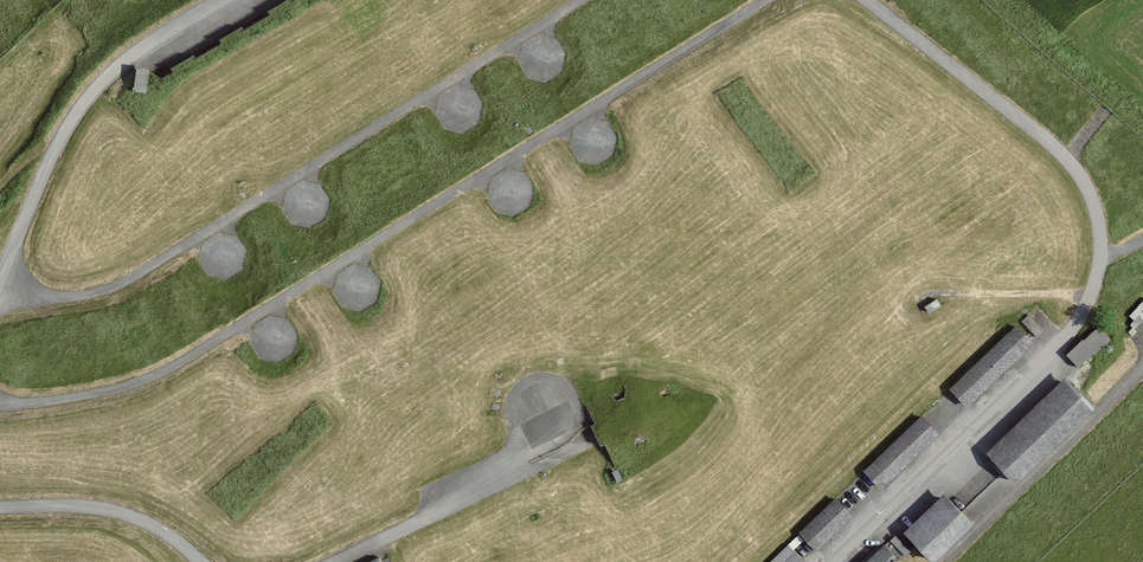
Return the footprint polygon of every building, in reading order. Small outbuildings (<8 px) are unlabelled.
[(134,88),(147,89),(148,65),(135,65),(134,88)] [(1128,315),(1137,323),(1142,317),(1142,298),(1128,315)] [(1017,320),(952,388),(972,407),(1037,338),(1017,320)] [(1066,351),(1079,365),(1110,335),(1098,322),(1066,351)] [(1068,372),(989,450),(1018,479),(1097,401),(1068,372)] [(923,410),(865,469),(886,490),(944,431),(923,410)] [(949,491),(910,529),(934,554),(973,516),(949,491)] [(838,496),(799,531),(817,551),(856,516),(838,496)] [(863,561),(904,561),(906,560),(887,539),(863,561)]
